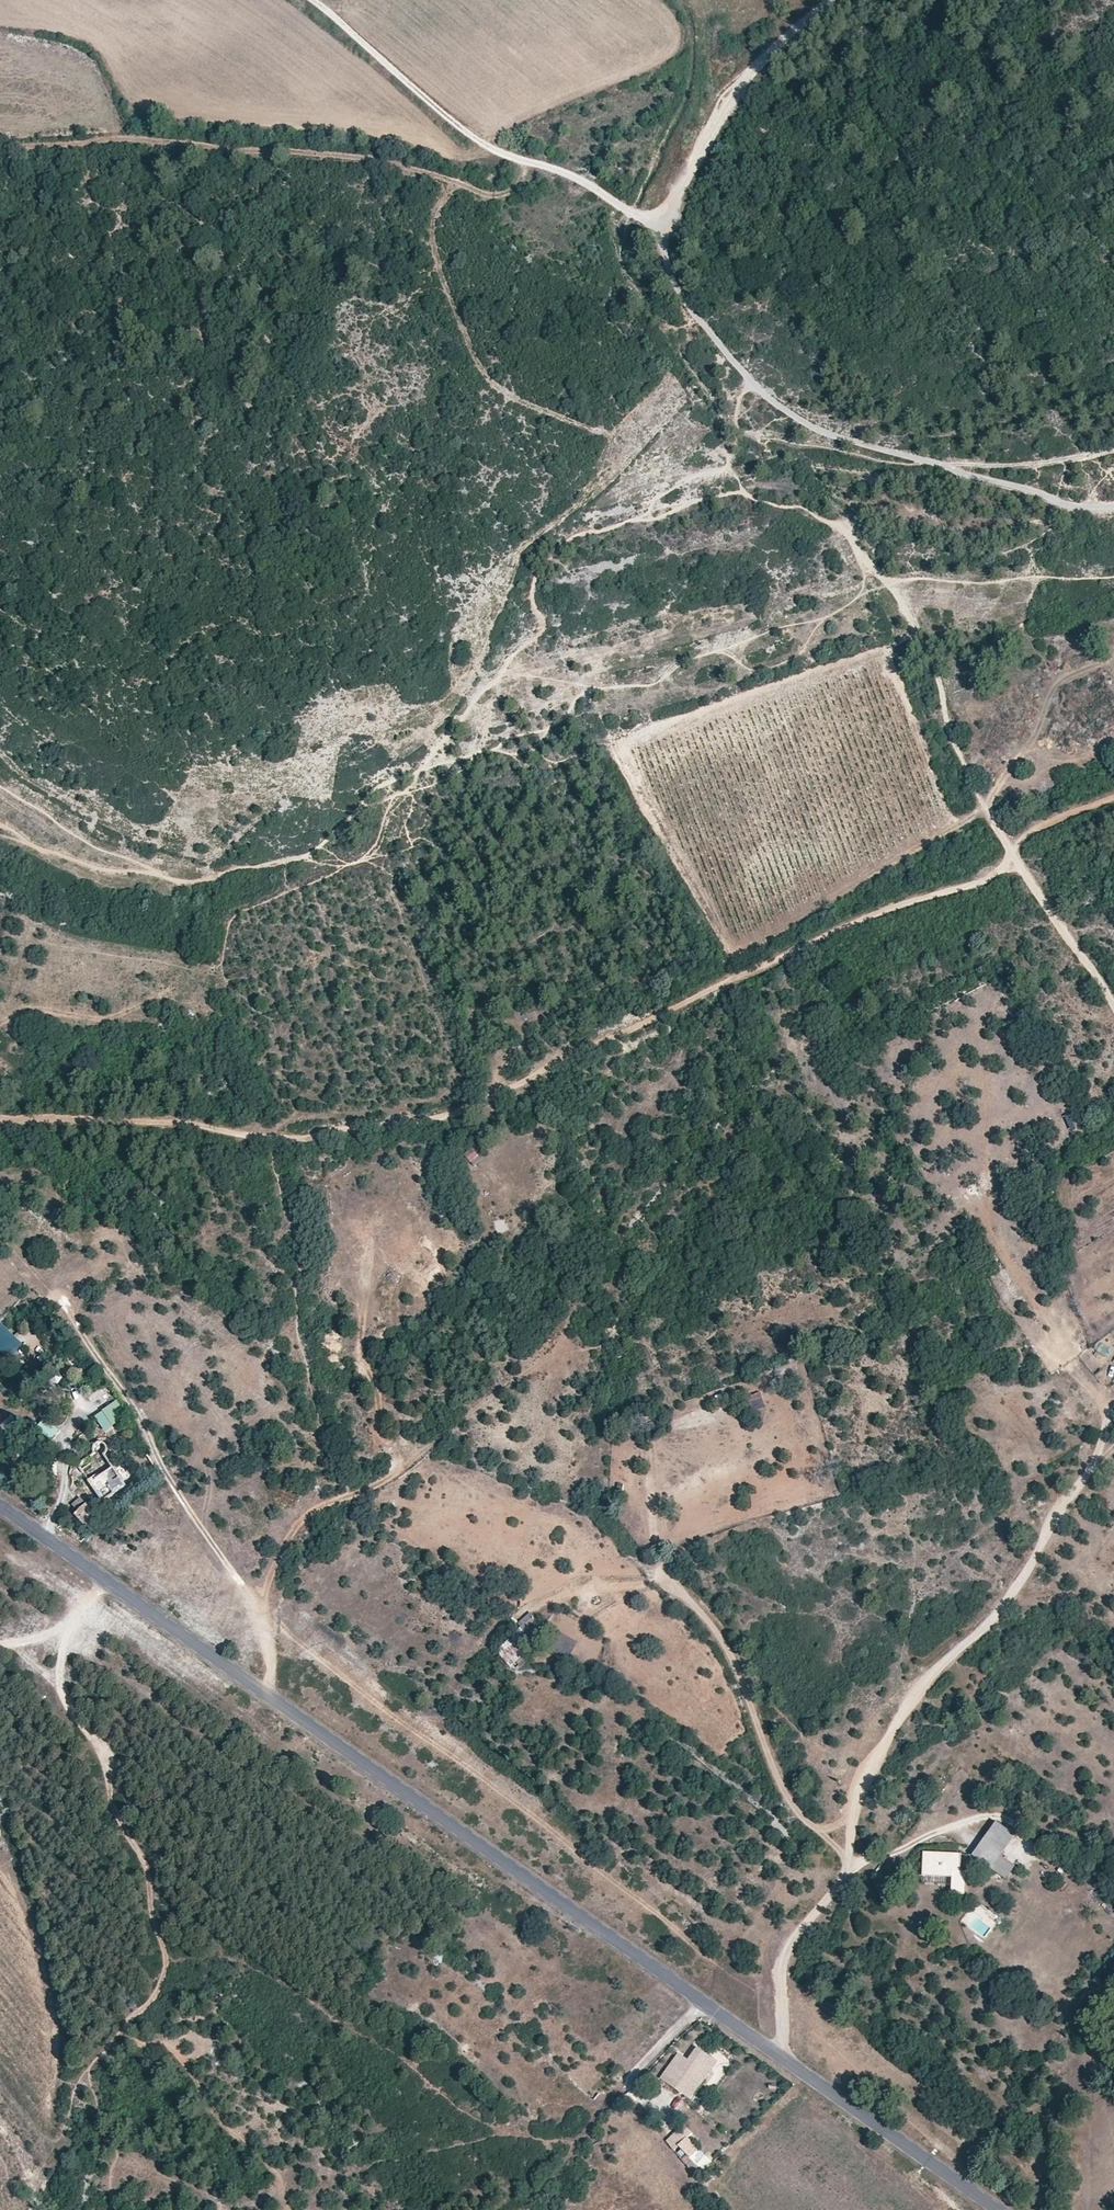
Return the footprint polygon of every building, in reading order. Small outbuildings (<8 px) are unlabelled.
[(473,1165),(484,1158),(479,1150),(467,1157),(473,1165)] [(493,1220),(494,1232),(507,1231),(506,1219),(493,1220)] [(10,1361),(24,1345),(0,1323),(0,1352),(10,1361)] [(1094,1350),(1106,1358),(1111,1350),(1100,1342),(1094,1350)] [(763,1402),(761,1396),(754,1398),(753,1394),(747,1396),(751,1406),(763,1402)] [(102,1411),(111,1423),(126,1412),(117,1400),(102,1411)] [(766,1409),(763,1402),(751,1406),(754,1412),(755,1413),(766,1409)] [(32,1436),(49,1445),(59,1429),(42,1419),(32,1436)] [(93,1451),(94,1453),(76,1465),(101,1500),(125,1484),(104,1453),(106,1450),(106,1445),(104,1442),(100,1441),(96,1442),(94,1444),(93,1448),(93,1451)] [(87,1505),(77,1514),(91,1529),(101,1520),(87,1505)] [(494,1650),(508,1665),(546,1631),(532,1615),(494,1650)] [(566,1662),(577,1643),(556,1631),(545,1650),(566,1662)] [(989,1872),(1015,1835),(994,1819),(967,1856),(989,1872)] [(1020,1838),(1015,1835),(989,1872),(1003,1882),(1012,1868),(1003,1862),(1020,1838)] [(954,1871),(954,1852),(923,1852),(922,1875),(952,1876),(951,1882),(951,1892),(964,1892),(965,1871),(954,1871)] [(697,2047),(689,2060),(696,2065),(688,2077),(678,2090),(691,2099),(717,2061),(697,2047)] [(689,2060),(678,2053),(670,2066),(688,2077),(696,2065),(689,2060)] [(688,2077),(670,2066),(661,2078),(678,2090),(688,2077)] [(692,2133),(684,2125),(667,2142),(675,2149),(679,2145),(687,2137),(692,2133)] [(679,2145),(691,2157),(699,2149),(687,2137),(679,2145)] [(699,2149),(691,2157),(703,2169),(711,2161),(699,2149)]
